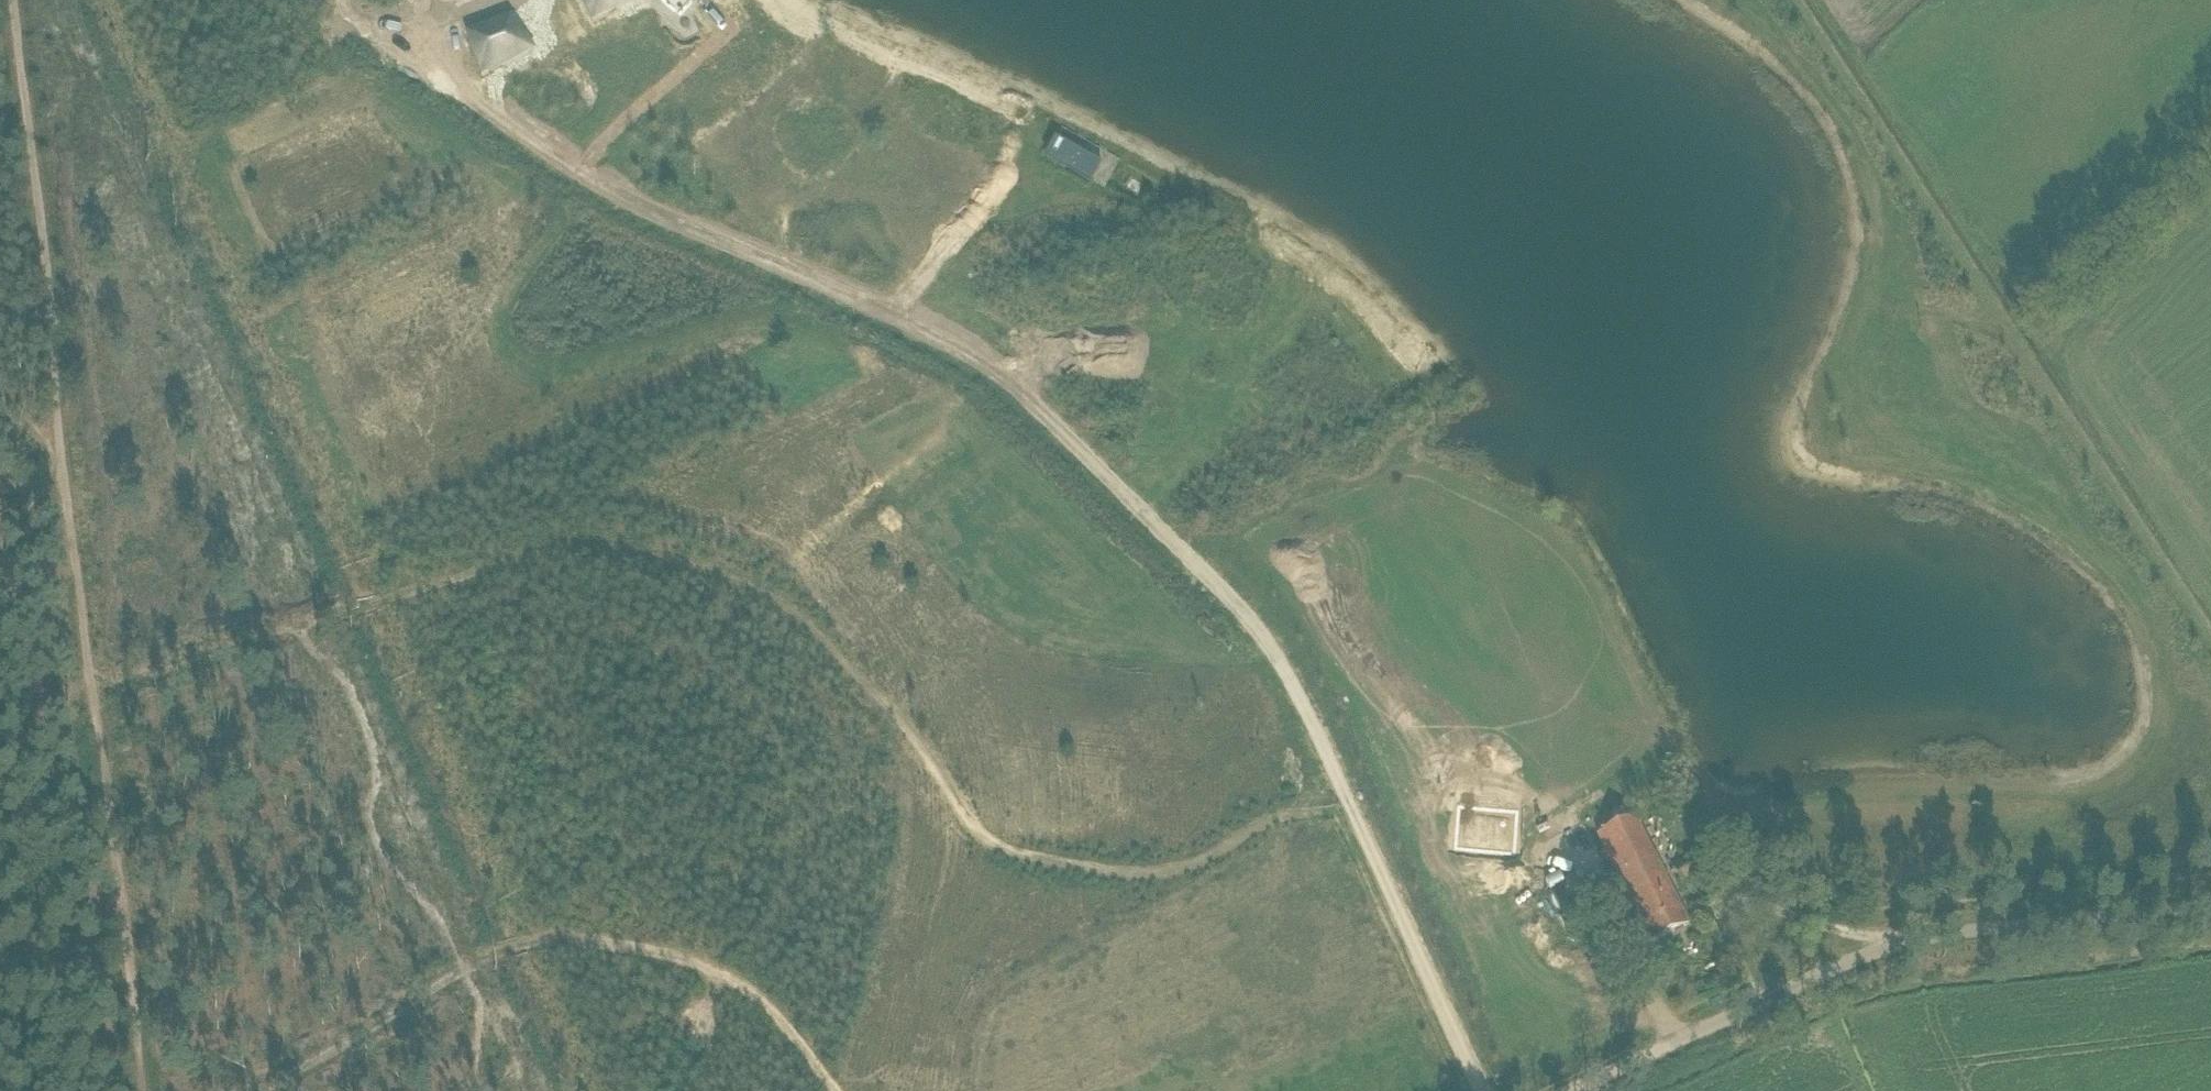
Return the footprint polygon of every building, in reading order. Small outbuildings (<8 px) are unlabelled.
[(583,1),(592,21),(637,0),(584,0),(583,1)] [(519,56),(534,49),(510,16),(467,32),(482,74),(519,56)] [(1457,805),(1454,849),(1516,853),(1518,809),(1457,805)] [(1597,835),(1641,923),(1651,943),(1689,924),(1635,816),(1597,835)] [(1569,886),(1555,889),(1566,930),(1580,926),(1569,886)]
